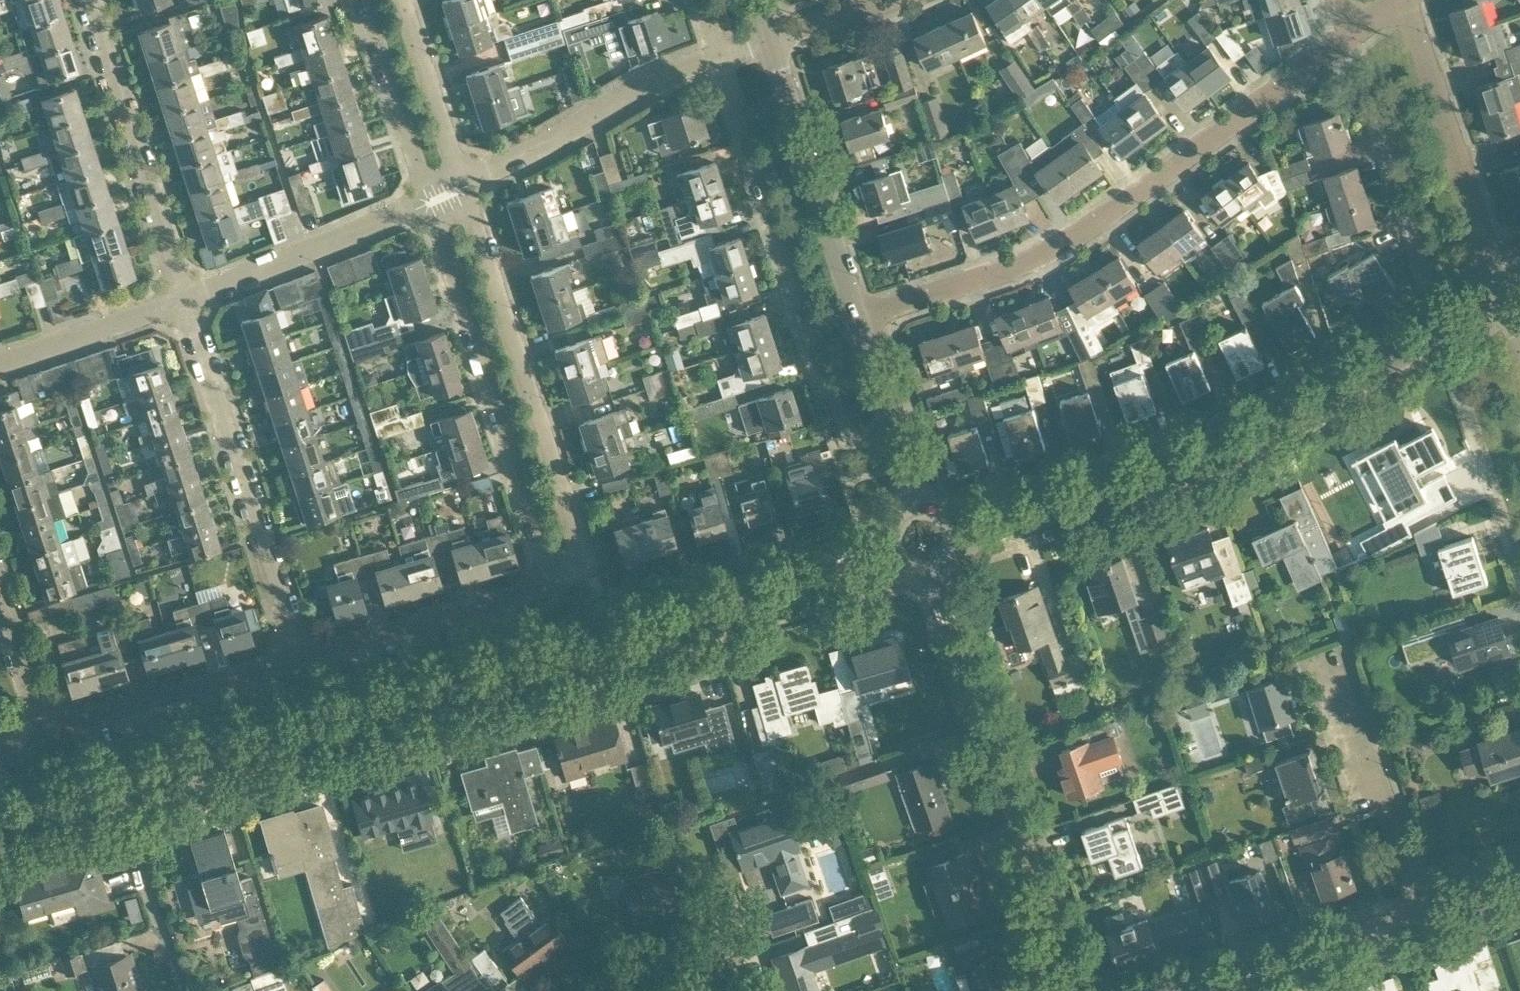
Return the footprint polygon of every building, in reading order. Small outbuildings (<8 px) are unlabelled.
[(13,8),(11,2),(17,0),(0,0),(0,12),(13,8)] [(20,29),(32,25),(63,15),(58,0),(17,0),(11,2),(13,8),(20,29)] [(140,9),(169,0),(137,0),(140,9)] [(234,0),(218,0),(217,0),(227,31),(238,29),(236,7),(234,0)] [(245,12),(249,10),(253,7),(255,2),(256,0),(241,0),(245,12)] [(288,10),(297,7),(299,15),(316,9),(314,1),(318,0),(285,0),(288,10)] [(442,1),(450,26),(494,12),(494,11),(489,13),(485,0),(445,0),(442,1)] [(559,17),(563,29),(624,9),(621,0),(611,0),(559,17)] [(999,20),(1006,31),(1026,18),(1014,0),(993,0),(987,4),(999,20)] [(1026,18),(1046,4),(1043,0),(1014,0),(1026,18)] [(1046,4),(1053,14),(1066,5),(1072,0),(1043,0),(1046,4)] [(1066,5),(1073,14),(1083,7),(1078,0),(1073,0),(1072,0),(1066,5)] [(1135,0),(1124,8),(1130,16),(1141,8),(1135,0)] [(1254,18),(1268,13),(1301,3),(1300,0),(1248,0),(1254,18)] [(1301,3),(1268,13),(1271,21),(1277,40),(1283,60),(1290,55),(1303,46),(1299,33),(1309,29),(1305,16),(1312,14),(1307,0),(1301,3)] [(1452,10),(1455,22),(1457,21),(1461,34),(1489,24),(1482,2),(1487,0),(1465,0),(1467,5),(1452,10)] [(1083,7),(1073,14),(1080,24),(1090,17),(1083,7)] [(624,9),(563,29),(572,57),(582,53),(577,40),(589,36),(592,45),(605,41),(603,32),(615,28),(624,55),(624,54),(667,40),(657,11),(628,21),(624,9)] [(972,11),(944,23),(958,55),(986,42),(972,11)] [(1115,11),(1091,29),(1099,40),(1123,22),(1115,11)] [(1217,36),(1216,34),(1199,11),(1189,18),(1207,44),(1217,36)] [(140,31),(149,58),(185,47),(185,46),(195,43),(184,12),(168,17),(170,22),(140,31)] [(494,12),(450,26),(459,52),(512,35),(508,23),(503,21),(497,22),(497,18),(494,12)] [(71,42),(63,15),(32,25),(20,29),(27,49),(14,53),(18,65),(31,61),(29,55),(71,42)] [(328,15),(284,29),(289,45),(299,42),(301,48),(287,52),(291,62),(304,58),(303,53),(337,42),(332,28),(331,28),(327,16),(328,16),(328,15)] [(559,17),(530,26),(534,39),(563,29),(559,17)] [(1489,24),(1461,34),(1466,49),(1464,49),(1468,60),(1498,50),(1497,47),(1507,44),(1499,22),(1489,25),(1489,24)] [(915,36),(924,55),(930,68),(958,55),(944,23),(915,36)] [(1041,51),(1050,44),(1037,24),(1027,31),(1041,51)] [(1216,34),(1217,36),(1235,60),(1245,52),(1226,27),(1216,34)] [(563,29),(534,39),(538,51),(566,41),(567,41),(563,29)] [(1087,41),(1076,48),(1083,60),(1095,52),(1087,41)] [(80,69),(71,42),(29,55),(31,61),(18,65),(17,65),(18,68),(26,72),(45,67),(49,79),(80,69)] [(303,53),(304,58),(306,65),(299,67),(304,82),(311,80),(311,79),(344,68),(340,54),(341,54),(337,42),(303,53)] [(1511,60),(1519,57),(1519,44),(1507,48),(1511,60)] [(884,50),(897,90),(914,85),(901,45),(884,50)] [(185,47),(149,58),(157,85),(188,75),(199,71),(198,65),(195,57),(189,59),(185,47)] [(1114,98),(1124,111),(1124,110),(1144,138),(1166,121),(1143,91),(1154,83),(1135,58),(1127,47),(1115,56),(1123,67),(1125,65),(1137,81),(1114,98)] [(1209,47),(1187,63),(1207,91),(1230,75),(1209,47)] [(1145,51),(1135,58),(1154,83),(1164,76),(1166,79),(1187,106),(1207,91),(1187,63),(1177,50),(1156,66),(1145,51)] [(291,62),(287,52),(273,57),(276,67),(291,62)] [(5,69),(17,65),(18,65),(14,53),(1,57),(3,62),(5,69)] [(856,74),(867,70),(862,56),(826,67),(836,97),(849,93),(850,98),(853,100),(860,98),(863,95),(862,89),(856,74)] [(223,57),(210,61),(214,72),(226,68),(223,57)] [(1477,87),(1480,98),(1482,97),(1487,110),(1514,101),(1519,100),(1519,84),(1510,87),(1507,77),(1516,74),(1516,73),(1519,72),(1519,57),(1511,60),(1494,66),(1498,80),(1477,87)] [(1002,69),(1020,97),(1035,89),(1035,88),(1015,59),(1002,69)] [(210,61),(198,65),(199,71),(200,71),(202,76),(214,72),(210,61)] [(466,75),(474,100),(507,89),(503,76),(508,74),(504,62),(466,75)] [(574,64),(562,67),(573,101),(584,97),(574,64)] [(319,101),(305,106),(308,116),(322,111),(320,106),(354,95),(350,82),(348,82),(344,68),(311,79),(311,80),(319,101)] [(0,75),(0,101),(14,96),(6,73),(0,75)] [(188,75),(157,85),(166,111),(196,101),(188,75)] [(1035,89),(1020,97),(1026,106),(1059,86),(1054,77),(1035,88),(1035,89)] [(914,85),(897,90),(882,95),(886,107),(917,97),(914,85)] [(507,89),(474,100),(482,126),(523,113),(514,87),(507,89)] [(42,98),(51,125),(82,115),(74,88),(42,98)] [(286,106),(281,89),(262,95),(267,112),(286,106)] [(358,109),(354,95),(320,106),(322,111),(324,119),(313,123),(317,137),(329,133),(361,122),(357,109),(358,109)] [(33,109),(29,96),(16,100),(20,113),(33,109)] [(934,137),(949,132),(937,97),(922,102),(934,137)] [(1084,122),(1090,130),(1091,131),(1101,124),(1082,98),(1072,105),(1084,122)] [(196,101),(166,111),(174,138),(205,128),(216,124),(214,118),(212,112),(201,116),(196,101)] [(1487,110),(1491,124),(1489,125),(1493,136),(1519,127),(1519,119),(1514,101),(1487,110)] [(308,116),(305,106),(290,111),(294,120),(308,116)] [(647,122),(652,136),(669,131),(673,144),(691,138),(692,140),(696,139),(696,137),(706,134),(697,106),(647,122)] [(244,108),(228,114),(231,126),(244,122),(242,116),(258,111),(258,110),(246,114),(244,108)] [(861,114),(861,113),(858,114),(858,115),(843,120),(852,148),(853,147),(858,162),(876,156),(872,142),(890,136),(886,124),(881,108),(861,114)] [(1103,126),(1111,137),(1123,153),(1144,138),(1124,110),(1124,111),(1103,126)] [(1299,126),(1303,140),(1311,138),(1316,154),(1349,143),(1343,124),(1344,124),(1343,120),(1342,120),(1339,113),(1299,126)] [(214,118),(216,124),(218,130),(231,126),(228,114),(214,118)] [(46,149),(33,153),(37,166),(50,161),(48,156),(91,142),(82,115),(51,125),(59,152),(48,155),(46,149)] [(336,154),(322,159),(325,169),(339,164),(337,160),(371,148),(367,135),(366,136),(361,122),(329,133),(336,154)] [(1064,137),(1052,145),(1079,185),(1102,169),(1094,158),(1105,150),(1090,130),(1084,122),(1064,137)] [(205,128),(174,138),(183,165),(220,153),(220,152),(226,150),(222,139),(210,143),(205,128)] [(1021,141),(1010,147),(1026,174),(1036,168),(1058,200),(1079,185),(1052,145),(1051,146),(1050,143),(1030,158),(1021,141)] [(91,142),(48,156),(50,161),(56,182),(100,169),(91,142)] [(1015,185),(990,195),(1002,227),(1028,216),(1023,203),(1037,195),(1026,174),(1010,147),(999,154),(1014,181),(1015,185)] [(339,164),(332,167),(344,203),(371,194),(370,191),(367,180),(380,176),(380,175),(378,175),(374,162),(375,162),(371,148),(337,160),(339,164)] [(599,156),(603,170),(608,184),(622,179),(612,151),(599,156)] [(37,166),(33,153),(20,157),(24,170),(37,166)] [(220,153),(183,165),(192,191),(222,181),(233,178),(234,178),(231,171),(232,171),(229,162),(224,164),(220,153)] [(889,165),(886,157),(872,161),(875,170),(889,165)] [(1277,167),(1276,167),(1281,179),(1307,170),(1311,168),(1307,157),(1277,167)] [(257,163),(245,167),(249,179),(261,175),(261,174),(259,169),(267,166),(276,164),(274,158),(257,163)] [(325,169),(322,159),(308,163),(311,174),(325,169)] [(723,188),(715,162),(677,174),(681,188),(685,200),(691,198),(723,188)] [(1249,162),(1226,179),(1251,212),(1262,204),(1264,206),(1286,191),(1285,190),(1281,179),(1276,167),(1266,172),(1267,174),(1260,178),(1249,162)] [(1504,169),(1513,197),(1519,195),(1519,164),(1504,169)] [(1365,192),(1357,166),(1317,179),(1321,193),(1326,206),(1365,192)] [(245,167),(232,171),(231,171),(234,178),(233,178),(235,183),(249,179),(245,167)] [(63,203),(50,207),(54,218),(67,215),(65,209),(108,195),(100,169),(56,182),(63,203)] [(909,192),(902,169),(890,172),(890,173),(863,182),(872,211),(884,207),(888,218),(949,198),(944,181),(909,192)] [(611,196),(611,195),(608,184),(603,170),(591,174),(600,199),(611,196)] [(952,204),(964,200),(955,170),(943,174),(952,204)] [(1307,170),(1281,179),(1285,190),(1310,181),(1307,170)] [(287,175),(294,195),(301,214),(312,210),(299,171),(287,175)] [(622,179),(608,184),(611,195),(649,183),(645,171),(622,179)] [(1204,195),(1215,211),(1228,229),(1240,220),(1235,213),(1244,206),(1249,213),(1251,212),(1226,179),(1204,195)] [(222,181),(192,191),(200,218),(231,208),(222,181)] [(283,187),(271,191),(279,216),(292,212),(283,187)] [(507,202),(515,226),(537,219),(558,212),(550,188),(507,202)] [(731,213),(723,188),(691,198),(695,211),(675,218),(681,238),(705,230),(702,222),(731,213)] [(240,234),(236,224),(265,215),(266,220),(279,216),(271,191),(258,196),(259,199),(231,208),(200,218),(209,244),(240,234)] [(1326,235),(1302,243),(1306,255),(1330,247),(1353,239),(1352,239),(1348,228),(1374,220),(1365,192),(1326,206),(1330,219),(1334,232),(1326,235)] [(67,215),(69,222),(81,218),(85,231),(86,232),(117,222),(108,195),(65,209),(67,215)] [(966,204),(971,218),(978,236),(1002,227),(990,195),(966,204)] [(912,225),(900,229),(881,235),(890,266),(906,261),(903,255),(930,247),(925,231),(916,234),(914,227),(943,218),(948,232),(959,229),(954,214),(950,201),(908,214),(912,225)] [(54,218),(50,207),(38,211),(41,222),(54,218)] [(1184,209),(1162,226),(1187,259),(1198,250),(1193,243),(1203,235),(1184,209)] [(565,224),(563,225),(558,212),(537,219),(515,226),(523,253),(562,240),(562,239),(569,237),(565,224)] [(78,256),(67,260),(71,272),(85,268),(83,261),(94,257),(94,259),(125,248),(117,222),(86,232),(85,231),(72,236),(78,256)] [(595,230),(599,241),(624,233),(620,222),(595,230)] [(1139,242),(1151,259),(1164,276),(1176,267),(1170,259),(1180,252),(1186,259),(1187,259),(1162,226),(1139,242)] [(1231,232),(1222,239),(1241,266),(1251,260),(1231,232)] [(624,233),(599,241),(583,246),(587,258),(628,245),(624,233)] [(632,259),(636,270),(661,262),(661,264),(691,256),(693,264),(705,261),(705,263),(711,261),(715,274),(727,270),(747,263),(739,237),(715,245),(711,233),(658,250),(632,259)] [(1288,288),(1263,301),(1289,348),(1316,334),(1298,302),(1304,299),(1296,283),(1300,281),(1298,276),(1311,271),(1306,255),(1298,233),(1286,240),(1292,257),(1276,267),(1288,288)] [(628,246),(632,259),(658,250),(654,238),(628,246)] [(1241,266),(1222,239),(1212,246),(1231,272),(1241,266)] [(1330,247),(1306,255),(1311,271),(1318,269),(1337,263),(1357,252),(1353,239),(1330,247)] [(125,248),(94,259),(103,285),(134,275),(125,248)] [(371,248),(359,253),(368,276),(380,271),(371,248)] [(381,261),(383,269),(387,267),(396,293),(428,282),(420,256),(408,260),(404,248),(384,255),(381,261)] [(1348,264),(1328,276),(1343,300),(1362,288),(1370,301),(1395,285),(1374,251),(1350,266),(1348,264)] [(359,253),(349,257),(357,280),(368,276),(359,253)] [(349,257),(338,261),(346,284),(357,280),(349,257)] [(1119,257),(1096,271),(1117,307),(1130,299),(1125,292),(1137,285),(1119,257)] [(71,272),(67,260),(55,264),(58,276),(71,272)] [(338,261),(326,266),(335,288),(346,284),(338,261)] [(531,276),(539,300),(571,289),(567,276),(573,274),(570,263),(531,276)] [(673,316),(677,329),(696,323),(702,321),(716,317),(729,312),(729,311),(725,298),(756,288),(747,263),(727,270),(715,274),(708,276),(712,288),(703,291),(707,303),(698,306),(698,308),(673,316)] [(315,270),(304,274),(313,297),(316,296),(324,293),(315,270)] [(1079,299),(1068,305),(1082,333),(1093,328),(1119,312),(1116,307),(1117,307),(1096,271),(1071,285),(1079,299)] [(304,274),(294,278),(303,301),(313,297),(304,274)] [(52,276),(39,280),(46,304),(59,300),(52,276)] [(15,277),(3,281),(7,293),(19,289),(15,277)] [(1230,298),(1232,297),(1245,322),(1257,315),(1244,290),(1243,291),(1235,277),(1223,283),(1230,298)] [(294,278),(283,282),(292,305),(303,301),(294,278)] [(25,284),(33,308),(46,304),(39,280),(25,284)] [(1165,281),(1155,287),(1169,309),(1180,302),(1165,281)] [(283,282),(272,286),(281,309),(292,305),(283,282)] [(343,331),(349,349),(396,334),(392,322),(404,318),(436,308),(428,282),(396,293),(385,296),(390,314),(387,323),(373,327),(372,321),(343,331)] [(571,289),(539,300),(547,327),(586,314),(586,315),(595,312),(586,285),(572,290),(571,289)] [(1169,309),(1155,287),(1145,295),(1159,315),(1169,309)] [(282,335),(274,309),(273,310),(267,290),(245,299),(251,317),(241,320),(250,346),(282,335)] [(324,293),(316,296),(324,322),(333,319),(325,292),(324,293)] [(649,307),(661,303),(657,292),(645,296),(649,307)] [(643,295),(619,303),(597,310),(601,321),(622,314),(647,306),(643,295)] [(1050,296),(1024,306),(1039,344),(1069,333),(1071,338),(1082,333),(1068,305),(1055,310),(1050,296)] [(647,306),(622,314),(626,326),(651,318),(647,306)] [(1024,306),(998,316),(1005,335),(1013,355),(1026,350),(1026,349),(1039,344),(1024,306)] [(729,311),(729,312),(716,317),(702,321),(696,323),(700,333),(701,336),(720,330),(728,354),(734,352),(772,339),(763,313),(740,321),(735,309),(729,311)] [(1191,347),(1205,341),(1195,316),(1181,321),(1191,347)] [(333,319),(324,322),(332,346),(341,344),(333,319)] [(696,323),(677,329),(680,340),(700,333),(696,323)] [(975,324),(949,332),(955,353),(962,372),(975,368),(973,359),(985,355),(975,324)] [(1221,340),(1228,356),(1237,374),(1264,362),(1261,356),(1263,355),(1261,351),(1259,352),(1247,326),(1221,340)] [(1093,328),(1082,333),(1093,355),(1104,350),(1093,328)] [(403,344),(406,354),(407,372),(452,357),(444,331),(425,338),(403,344)] [(955,353),(949,332),(922,341),(935,381),(950,376),(947,368),(958,364),(961,373),(962,372),(955,353)] [(1071,338),(1082,360),(1092,355),(1093,355),(1082,333),(1071,338)] [(396,334),(349,349),(353,362),(400,347),(396,334)] [(282,335),(250,346),(258,371),(291,360),(282,335)] [(555,350),(563,374),(596,364),(604,361),(607,360),(599,335),(555,350)] [(1115,382),(1122,401),(1128,420),(1144,414),(1145,416),(1149,415),(1148,413),(1157,410),(1150,391),(1144,372),(1143,368),(1154,364),(1145,338),(1144,338),(1132,343),(1133,345),(1138,361),(1111,371),(1115,382)] [(682,409),(682,411),(735,394),(734,393),(760,384),(756,372),(780,364),(772,339),(734,352),(737,361),(732,372),(715,378),(721,395),(690,406),(682,409)] [(341,344),(332,346),(341,372),(350,369),(341,344)] [(113,346),(99,351),(109,380),(123,376),(117,358),(113,346)] [(122,400),(122,401),(169,386),(161,363),(157,364),(152,346),(117,358),(123,376),(131,373),(137,392),(138,395),(122,400)] [(99,351),(87,354),(97,383),(109,380),(99,351)] [(1168,363),(1175,380),(1183,399),(1211,387),(1195,351),(1168,363)] [(87,354),(75,358),(85,386),(97,383),(87,354)] [(1092,355),(1082,360),(1080,361),(1088,387),(1101,383),(1092,355)] [(300,357),(291,360),(258,371),(266,396),(299,385),(308,382),(300,357)] [(435,393),(461,385),(452,357),(407,372),(407,373),(414,384),(416,384),(420,396),(434,392),(435,393)] [(75,358),(63,362),(73,389),(85,386),(75,358)] [(1015,358),(1002,363),(1009,384),(1022,380),(1015,358)] [(63,362),(52,366),(61,393),(73,389),(63,362)] [(1009,384),(1002,363),(989,367),(996,389),(1009,384)] [(596,364),(563,374),(571,401),(610,388),(607,376),(601,378),(596,364)] [(52,366),(40,370),(49,396),(61,393),(52,366)] [(350,369),(341,372),(349,397),(358,394),(350,369)] [(643,377),(646,388),(671,380),(670,374),(668,369),(643,377)] [(40,370),(28,374),(36,399),(49,396),(40,370)] [(365,385),(376,381),(372,371),(362,374),(365,385)] [(28,374),(16,378),(24,403),(36,399),(28,374)] [(1033,405),(1047,401),(1038,374),(1025,379),(1033,405)] [(671,380),(646,388),(650,400),(675,391),(674,387),(671,380)] [(299,385),(266,396),(274,421),(307,410),(299,385)] [(966,385),(927,398),(931,410),(969,398),(970,398),(966,385)] [(169,386),(122,401),(126,413),(131,411),(134,421),(145,418),(145,419),(176,409),(169,386)] [(739,404),(743,417),(747,433),(766,427),(769,437),(763,439),(763,440),(790,432),(786,420),(797,417),(788,388),(739,404)] [(21,404),(16,391),(0,396),(0,408),(0,409),(0,410),(0,436),(34,425),(39,423),(36,412),(20,417),(16,406),(21,404)] [(1061,401),(1067,419),(1073,438),(1101,429),(1099,423),(1101,422),(1100,418),(1098,419),(1090,391),(1061,401)] [(970,398),(969,398),(976,422),(991,417),(983,393),(970,398)] [(358,394),(349,397),(357,422),(366,419),(358,394)] [(686,394),(678,396),(682,409),(690,406),(686,394)] [(735,394),(682,411),(686,421),(738,404),(735,394)] [(1000,402),(1011,436),(1016,455),(1045,446),(1033,408),(1029,409),(1024,395),(1000,402)] [(63,398),(68,413),(77,410),(72,396),(63,398)] [(88,396),(79,399),(84,414),(93,411),(88,396)] [(370,411),(375,425),(402,416),(397,402),(370,411)] [(579,423),(587,447),(632,433),(624,408),(579,423)] [(137,434),(140,445),(183,432),(176,409),(145,419),(149,430),(137,434)] [(450,415),(430,422),(434,434),(441,432),(446,446),(478,435),(469,409),(450,415)] [(77,410),(68,413),(73,426),(81,423),(77,410)] [(307,410),(274,421),(282,446),(315,436),(307,410)] [(402,416),(375,425),(379,438),(425,423),(420,410),(402,416)] [(93,411),(84,414),(88,426),(97,424),(93,411)] [(366,419),(357,422),(365,447),(374,444),(366,419)] [(820,421),(811,424),(817,441),(825,438),(820,421)] [(0,436),(0,459),(1,461),(31,451),(27,438),(37,434),(34,425),(0,436)] [(977,425),(949,433),(960,471),(976,467),(976,469),(981,468),(980,466),(989,463),(977,425)] [(1354,460),(1363,477),(1364,479),(1377,472),(1399,513),(1427,498),(1415,475),(1448,457),(1432,428),(1400,446),(1396,438),(1354,460)] [(183,432),(140,445),(144,456),(156,452),(160,464),(191,455),(183,432)] [(632,433),(587,447),(591,460),(585,462),(590,476),(634,461),(634,460),(640,458),(632,433)] [(478,435),(446,446),(435,449),(439,463),(436,463),(441,481),(460,475),(459,471),(487,462),(478,435)] [(315,436),(282,446),(290,471),(323,460),(323,459),(315,436)] [(78,444),(83,459),(91,456),(87,441),(78,444)] [(102,442),(94,445),(99,459),(107,456),(102,442)] [(374,444),(365,447),(373,472),(382,469),(374,444)] [(671,463),(696,456),(693,445),(668,452),(671,463)] [(829,449),(819,452),(821,458),(831,455),(829,449)] [(725,450),(714,453),(721,476),(732,473),(725,450)] [(783,469),(774,472),(780,494),(791,491),(796,511),(825,502),(816,472),(824,470),(821,458),(819,452),(818,450),(797,456),(798,462),(782,467),(783,469)] [(31,451),(1,461),(8,483),(50,469),(50,468),(38,472),(31,451)] [(714,453),(702,456),(709,479),(721,476),(714,453)] [(147,494),(153,492),(198,477),(191,455),(160,464),(164,476),(143,483),(147,494)] [(91,456),(83,459),(87,471),(82,483),(87,482),(87,483),(99,479),(91,456)] [(107,456),(99,459),(103,473),(111,470),(107,456)] [(323,460),(290,471),(298,496),(331,485),(339,483),(331,457),(323,459),(323,460)] [(663,465),(651,469),(659,494),(670,491),(663,465)] [(50,469),(8,483),(15,506),(59,492),(52,469),(50,469)] [(382,469),(373,472),(379,491),(388,488),(382,469)] [(734,482),(737,494),(746,525),(775,517),(763,473),(734,482)] [(488,475),(464,482),(468,495),(492,488),(488,475)] [(630,487),(627,476),(600,484),(604,496),(630,487)] [(198,477),(153,492),(157,502),(171,498),(175,510),(206,500),(198,477)] [(99,479),(87,483),(92,491),(93,490),(97,505),(106,502),(99,479)] [(428,493),(424,479),(395,488),(399,501),(428,493)] [(331,485),(298,496),(306,520),(307,522),(326,516),(340,511),(355,507),(347,480),(339,483),(331,485)] [(117,487),(109,490),(114,505),(122,502),(117,487)] [(59,492),(15,506),(23,529),(53,519),(64,515),(78,510),(72,488),(59,492)] [(703,504),(687,509),(696,540),(725,531),(712,488),(699,492),(703,504)] [(1253,538),(1261,556),(1263,560),(1282,552),(1299,589),(1323,578),(1321,574),(1339,566),(1303,489),(1281,499),(1291,520),(1277,526),(1275,523),(1264,528),(1265,532),(1253,538)] [(131,499),(122,502),(114,505),(121,527),(138,522),(131,499)] [(165,538),(166,538),(213,523),(206,500),(175,510),(179,523),(169,526),(172,535),(165,538)] [(106,502),(97,505),(102,518),(95,520),(98,529),(114,524),(106,502)] [(654,517),(640,521),(650,553),(675,546),(664,508),(652,511),(654,517)] [(489,527),(476,530),(489,572),(516,564),(502,514),(486,519),(489,527)] [(639,515),(612,523),(624,561),(650,553),(640,521),(639,515)] [(1395,536),(1385,516),(1352,533),(1352,532),(1351,532),(1362,553),(1395,536)] [(53,519),(23,529),(30,552),(71,539),(71,537),(60,541),(53,519)] [(446,519),(434,523),(444,557),(455,554),(462,579),(489,572),(476,530),(478,540),(468,543),(463,525),(449,529),(446,519)] [(346,521),(335,524),(339,536),(350,533),(346,521)] [(1445,545),(1437,522),(1415,533),(1422,554),(1439,549),(1454,593),(1488,582),(1473,536),(1445,545)] [(213,523),(166,538),(170,552),(186,547),(189,557),(221,547),(213,523)] [(398,544),(403,562),(413,594),(440,586),(433,560),(444,557),(434,523),(432,523),(435,533),(398,544)] [(114,524),(98,529),(101,538),(108,536),(116,533),(114,524)] [(1208,527),(1169,541),(1175,560),(1179,573),(1181,577),(1182,577),(1185,587),(1189,588),(1207,582),(1209,579),(1208,578),(1209,578),(1224,573),(1215,546),(1208,527)] [(108,536),(112,550),(121,547),(116,533),(108,536)] [(132,533),(123,536),(128,551),(137,548),(137,547),(142,545),(139,537),(134,538),(132,533)] [(71,539),(30,552),(37,575),(78,561),(71,539)] [(121,547),(112,550),(121,576),(129,573),(121,547)] [(137,548),(128,551),(132,564),(141,561),(137,548)] [(387,548),(360,555),(368,579),(379,576),(386,601),(413,594),(403,562),(392,565),(387,548)] [(335,562),(341,580),(327,584),(328,584),(314,588),(320,608),(333,604),(337,616),(364,608),(357,582),(368,579),(360,555),(335,562)] [(1093,595),(1099,611),(1123,602),(1140,651),(1172,639),(1161,608),(1141,616),(1134,598),(1137,597),(1123,557),(1091,568),(1100,592),(1093,595)] [(78,561),(37,575),(45,598),(86,585),(78,561)] [(1245,571),(1250,587),(1259,584),(1253,568),(1245,571)] [(1224,576),(1233,603),(1253,596),(1243,569),(1224,576)] [(598,573),(588,576),(594,595),(604,592),(598,573)] [(1081,652),(1062,659),(1039,593),(1032,595),(1030,589),(1002,599),(1010,623),(1001,626),(1007,644),(1019,639),(1022,646),(1038,640),(1054,685),(1088,673),(1081,652)] [(85,592),(70,597),(74,607),(75,610),(88,605),(85,592)] [(225,595),(198,603),(206,626),(217,623),(224,648),(252,640),(248,629),(259,625),(254,606),(243,609),(230,613),(225,595)] [(70,597),(47,605),(51,617),(75,610),(74,607),(70,597)] [(178,627),(165,631),(175,663),(202,655),(195,629),(206,626),(198,603),(173,610),(178,627)] [(1427,627),(1420,630),(1426,649),(1452,641),(1460,665),(1491,655),(1510,649),(1499,617),(1468,627),(1464,615),(1446,621),(1438,624),(1427,627)] [(149,616),(122,624),(130,648),(141,645),(149,670),(175,663),(165,631),(154,634),(149,616)] [(102,650),(90,653),(99,685),(127,677),(119,651),(130,648),(122,624),(96,632),(102,650)] [(84,635),(73,639),(58,643),(72,693),(99,685),(90,653),(89,653),(84,635)] [(845,651),(829,656),(838,685),(849,722),(864,717),(860,703),(888,695),(884,682),(907,675),(896,637),(845,651)] [(774,678),(753,684),(758,703),(763,722),(756,724),(762,744),(793,736),(787,714),(815,706),(819,723),(835,718),(836,725),(849,722),(838,685),(817,692),(813,679),(810,680),(806,663),(773,672),(774,678)] [(1212,700),(1243,690),(1247,703),(1254,701),(1267,740),(1292,732),(1293,735),(1295,735),(1288,716),(1295,714),(1283,676),(1255,685),(1251,672),(1183,694),(1187,706),(1211,698),(1212,700)] [(723,703),(703,708),(699,694),(654,707),(657,721),(655,722),(657,726),(664,724),(668,739),(701,729),(709,755),(735,748),(723,703)] [(1220,713),(1193,717),(1199,758),(1226,754),(1220,713)] [(859,756),(874,751),(864,717),(849,722),(859,756)] [(556,748),(557,753),(561,752),(567,772),(611,759),(612,762),(625,759),(613,719),(585,727),(586,730),(556,739),(558,747),(556,748)] [(1061,768),(1070,795),(1103,784),(1097,768),(1122,760),(1113,736),(1121,733),(1116,719),(1079,732),(1083,743),(1063,750),(1068,766),(1061,768)] [(1464,753),(1461,756),(1464,767),(1469,768),(1470,772),(1488,765),(1493,778),(1519,769),(1519,728),(1480,740),(1481,742),(1462,748),(1464,753)] [(460,771),(466,791),(471,810),(501,801),(510,832),(538,824),(524,776),(543,770),(536,745),(517,751),(515,747),(484,756),(486,764),(460,771)] [(760,781),(775,777),(767,750),(752,754),(760,781)] [(1268,751),(1243,759),(1248,772),(1272,764),(1268,751)] [(1308,751),(1289,757),(1276,762),(1287,794),(1285,795),(1286,798),(1288,798),(1290,802),(1284,804),(1289,820),(1315,812),(1310,797),(1322,793),(1308,751)] [(880,757),(837,772),(843,788),(885,773),(880,757)] [(631,767),(637,788),(641,787),(643,796),(656,792),(654,783),(648,762),(631,767)] [(932,762),(913,769),(898,775),(917,827),(951,815),(951,814),(950,815),(932,764),(933,764),(932,762)] [(390,789),(353,800),(363,834),(393,825),(395,830),(431,820),(418,775),(396,781),(399,789),(391,791),(390,789)] [(1177,783),(1133,798),(1138,812),(1150,808),(1153,816),(1185,804),(1177,783)] [(1419,797),(1423,813),(1444,807),(1439,791),(1419,797)] [(665,802),(668,814),(678,811),(675,799),(665,802)] [(264,820),(263,820),(272,853),(269,853),(272,864),(305,854),(319,903),(315,904),(319,920),(324,919),(331,943),(365,929),(351,883),(341,886),(332,856),(336,855),(321,806),(299,813),(300,818),(294,820),(292,812),(277,816),(279,824),(266,828),(264,820)] [(733,814),(712,821),(718,837),(729,872),(743,867),(774,856),(777,866),(773,868),(781,892),(800,886),(804,884),(793,852),(795,851),(789,832),(797,829),(791,811),(738,829),(733,814)] [(1126,816),(1083,831),(1093,859),(1109,853),(1117,875),(1143,866),(1126,816)] [(1330,816),(1311,822),(1292,829),(1297,842),(1335,829),(1330,816)] [(624,886),(629,901),(634,920),(635,920),(634,915),(656,909),(658,913),(677,907),(668,875),(686,869),(671,819),(659,822),(665,843),(664,844),(672,872),(624,886)] [(196,916),(215,910),(217,910),(221,922),(240,916),(243,926),(241,934),(247,953),(253,959),(251,961),(250,962),(250,963),(250,964),(254,976),(283,964),(277,943),(271,945),(251,877),(239,881),(224,831),(190,842),(202,883),(187,887),(196,916)] [(1316,870),(1325,895),(1354,885),(1351,877),(1353,876),(1352,872),(1350,873),(1343,853),(1334,856),(1327,837),(1302,845),(1311,871),(1316,870)] [(543,842),(540,843),(537,844),(540,856),(563,850),(559,838),(549,840),(543,842)] [(962,848),(943,855),(932,859),(954,921),(984,911),(962,848)] [(54,869),(15,880),(18,888),(15,889),(17,894),(19,893),(25,915),(78,900),(81,910),(107,902),(100,879),(96,880),(89,855),(53,865),(54,869)] [(886,872),(882,860),(867,865),(871,877),(886,872)] [(1215,860),(1201,864),(1211,893),(1224,889),(1215,860)] [(1183,871),(1192,900),(1206,896),(1198,867),(1183,871)] [(1229,880),(1237,904),(1244,923),(1265,915),(1261,906),(1271,903),(1260,870),(1229,880)] [(137,894),(125,898),(128,908),(140,905),(137,894)] [(503,950),(509,959),(520,975),(541,960),(543,963),(554,954),(551,951),(566,940),(549,916),(540,923),(521,897),(500,912),(506,921),(510,918),(516,926),(510,930),(517,940),(503,950)] [(811,898),(786,906),(794,928),(818,920),(811,898)] [(1126,925),(1122,912),(1105,918),(1110,932),(1110,933),(1116,950),(1113,951),(1115,955),(1117,954),(1121,964),(1159,951),(1157,945),(1184,936),(1186,942),(1205,936),(1195,906),(1176,913),(1178,918),(1150,927),(1147,918),(1126,925)] [(774,958),(785,990),(814,990),(818,990),(811,970),(859,953),(885,944),(880,929),(883,928),(875,907),(852,914),(834,920),(839,936),(793,952),(774,958)] [(423,921),(430,931),(456,972),(469,963),(435,912),(423,921)] [(287,941),(281,943),(283,950),(290,947),(287,941)] [(1429,980),(1433,990),(1456,990),(1477,984),(1480,990),(1503,990),(1487,944),(1435,962),(1438,971),(1440,976),(1429,980)] [(966,952),(951,957),(956,971),(967,967),(975,990),(1012,990),(1009,982),(1006,983),(997,955),(989,957),(984,946),(966,952)] [(490,984),(503,974),(484,948),(471,958),(490,984)] [(75,953),(59,958),(65,975),(81,970),(75,953)] [(86,967),(89,975),(96,973),(102,990),(129,990),(119,957),(86,967)] [(278,968),(250,977),(255,990),(286,990),(278,968)] [(443,990),(464,990),(461,988),(456,980),(452,973),(439,982),(444,990),(443,990)] [(1393,976),(1368,985),(1370,990),(1367,990),(1398,990),(1393,976)]
